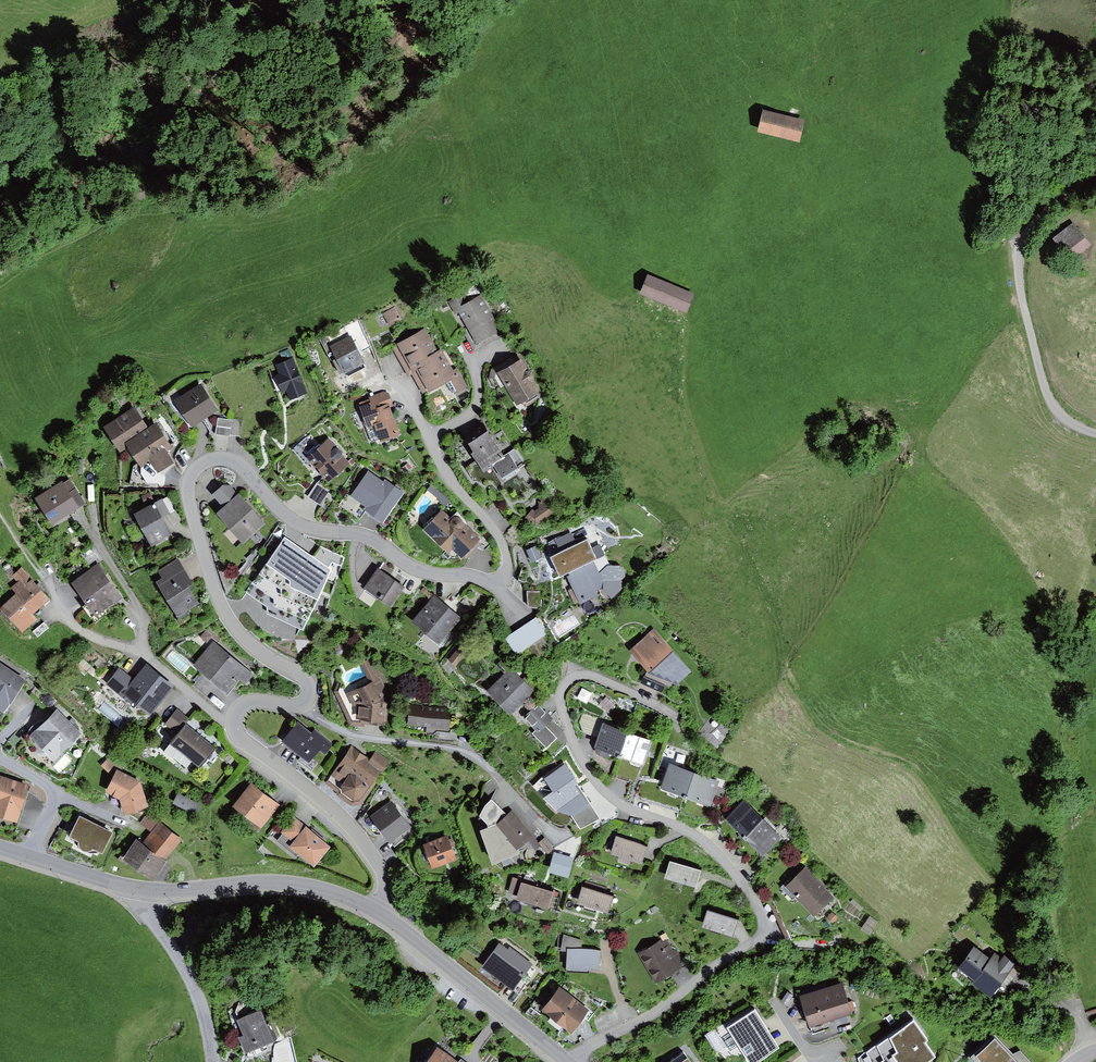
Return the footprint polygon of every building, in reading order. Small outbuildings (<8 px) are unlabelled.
[(803,123),(757,113),(753,134),(799,144),(803,123)] [(1076,230),(1059,243),(1071,257),(1087,243),(1076,230)] [(693,294),(642,273),(635,290),(686,311),(693,294)] [(464,293),(448,302),(455,314),(459,312),(468,326),(477,343),(501,329),(481,294),(468,301),(464,293)] [(395,307),(382,314),(389,326),(402,320),(395,307)] [(477,343),(468,326),(462,330),(474,352),(504,335),(501,329),(477,343)] [(425,328),(397,343),(412,371),(416,369),(440,355),(425,328)] [(351,336),(329,347),(336,359),(333,360),(340,374),(343,373),(344,374),(365,363),(351,336)] [(412,371),(397,343),(392,346),(408,376),(411,374),(423,395),(429,391),(416,369),(412,371)] [(440,355),(416,369),(429,391),(441,385),(448,381),(455,393),(468,386),(458,368),(453,370),(444,353),(440,355)] [(498,373),(521,359),(518,354),(491,369),(489,378),(492,384),(497,382),(495,378),(498,373)] [(293,357),(275,364),(279,373),(275,375),(282,393),(287,391),(290,400),(308,392),(293,357)] [(521,359),(498,373),(495,378),(497,382),(502,379),(517,405),(523,402),(526,407),(544,396),(533,379),(534,376),(534,373),(531,371),(528,371),(521,359)] [(201,384),(175,401),(192,427),(219,410),(201,384)] [(369,399),(359,403),(368,426),(375,424),(381,441),(400,434),(390,407),(394,406),(389,392),(384,391),(369,397),(369,399)] [(134,407),(103,427),(118,450),(126,445),(149,430),(134,407)] [(218,418),(215,434),(230,436),(230,435),(232,420),(218,418)] [(233,419),(232,420),(230,435),(241,437),(243,420),(233,419)] [(149,430),(126,445),(141,468),(150,462),(158,474),(174,463),(166,450),(172,447),(157,425),(149,430)] [(488,431),(468,444),(474,452),(471,454),(478,464),(484,474),(492,468),(494,467),(502,479),(524,464),(514,448),(504,455),(488,431)] [(305,455),(314,447),(306,438),(293,449),(305,463),(309,459),(305,455)] [(314,447),(305,455),(309,459),(324,477),(328,482),(333,477),(350,463),(342,454),(342,451),(339,447),(336,447),(329,439),(316,450),(314,447)] [(408,463),(402,468),(406,473),(411,468),(408,463)] [(384,481),(368,471),(351,496),(368,508),(366,511),(383,523),(405,493),(386,479),(384,481)] [(317,483),(307,496),(321,507),(337,480),(333,477),(328,482),(324,477),(317,483)] [(62,481),(35,498),(52,524),(86,503),(70,479),(63,483),(62,481)] [(451,499),(432,484),(427,490),(442,502),(440,504),(445,507),(451,499)] [(222,486),(212,495),(221,505),(236,492),(229,485),(222,486)] [(151,492),(141,496),(145,504),(154,500),(151,492)] [(240,494),(217,514),(243,544),(266,524),(240,494)] [(155,504),(163,518),(178,510),(170,496),(162,500),(162,499),(154,503),(155,504)] [(532,509),(525,518),(535,525),(553,513),(543,497),(538,500),(539,508),(534,511),(532,509)] [(155,504),(135,514),(153,546),(172,535),(163,518),(155,504)] [(451,519),(442,510),(423,531),(448,553),(452,550),(462,559),(481,539),(466,523),(464,524),(463,523),(463,521),(462,519),(461,518),(460,517),(458,517),(456,516),(455,517),(453,518),(451,519)] [(571,533),(556,540),(561,552),(550,557),(560,577),(569,573),(605,556),(600,545),(592,548),(588,539),(577,545),(571,533)] [(284,538),(246,592),(266,607),(267,613),(303,629),(332,569),(329,567),(332,562),(341,566),(345,557),(321,546),(313,557),(284,538)] [(536,545),(526,549),(531,562),(541,558),(536,545)] [(4,558),(12,570),(20,565),(11,553),(4,558)] [(605,556),(569,573),(570,575),(567,577),(580,604),(599,595),(597,591),(602,588),(612,599),(625,588),(624,583),(621,580),(625,577),(626,572),(620,566),(610,565),(605,556)] [(163,578),(155,582),(178,620),(191,613),(189,610),(199,603),(189,586),(193,584),(178,559),(159,571),(163,578)] [(99,561),(70,583),(96,618),(123,598),(106,576),(108,574),(99,561)] [(522,566),(518,581),(525,582),(529,567),(522,566)] [(22,567),(12,576),(17,582),(11,587),(16,593),(0,608),(21,632),(37,620),(32,615),(49,599),(22,567)] [(405,586),(379,568),(364,589),(391,607),(405,586)] [(542,591),(527,591),(527,607),(541,609),(542,591)] [(461,618),(434,595),(411,622),(438,645),(461,618)] [(537,617),(506,637),(517,654),(548,634),(537,617)] [(44,622),(32,632),(38,638),(49,628),(44,622)] [(691,671),(654,629),(630,651),(647,672),(641,683),(662,692),(665,685),(674,688),(691,671)] [(206,631),(200,638),(207,643),(212,636),(206,631)] [(254,674),(214,641),(193,666),(227,694),(239,679),(246,684),(254,674)] [(458,650),(448,660),(455,665),(464,655),(458,650)] [(504,674),(486,691),(511,716),(536,692),(511,667),(513,665),(504,657),(495,665),(504,674)] [(367,677),(338,691),(352,721),(388,723),(390,690),(373,658),(361,664),(367,677)] [(83,659),(79,664),(94,677),(98,672),(83,659)] [(99,659),(94,663),(99,669),(104,665),(99,659)] [(0,663),(0,711),(4,714),(27,680),(0,663)] [(120,696),(119,697),(134,708),(137,705),(151,716),(175,686),(146,663),(134,679),(120,696)] [(120,696),(134,679),(119,667),(106,684),(120,696)] [(50,696),(45,697),(42,703),(47,707),(53,705),(54,699),(50,696)] [(606,697),(599,704),(607,712),(614,704),(606,697)] [(452,708),(410,704),(408,725),(427,727),(426,734),(434,735),(437,731),(449,732),(452,708)] [(553,719),(540,705),(526,718),(538,732),(545,726),(553,719)] [(58,709),(30,736),(54,761),(82,734),(58,709)] [(165,725),(177,735),(186,724),(190,719),(177,709),(165,725)] [(582,732),(598,737),(603,723),(604,720),(582,713),(579,722),(582,732)] [(312,733),(297,722),(282,742),(301,757),(310,763),(313,759),(320,750),(325,755),(334,744),(315,729),(312,733)] [(621,758),(629,733),(603,723),(598,737),(594,747),(595,748),(595,749),(598,754),(608,758),(610,754),(621,758)] [(177,735),(163,752),(171,758),(173,757),(187,768),(192,762),(199,768),(215,748),(186,724),(177,735)] [(557,738),(545,726),(538,732),(535,736),(546,748),(557,738)] [(652,741),(629,733),(621,758),(643,766),(652,741)] [(369,760),(351,747),(327,780),(340,790),(341,793),(352,801),(361,800),(375,782),(383,770),(369,760)] [(376,751),(369,760),(383,770),(390,761),(376,751)] [(140,782),(121,772),(123,769),(110,756),(101,765),(113,777),(106,793),(119,800),(124,815),(149,808),(140,782)] [(310,763),(301,757),(298,761),(312,772),(319,764),(313,759),(310,763)] [(694,772),(669,763),(660,789),(685,797),(694,772)] [(599,819),(566,764),(544,779),(552,792),(543,798),(556,810),(572,816),(581,829),(599,819)] [(621,766),(617,778),(629,782),(633,770),(621,766)] [(719,781),(694,772),(685,797),(710,806),(719,781)] [(0,775),(0,817),(17,823),(30,785),(0,775)] [(340,790),(327,780),(324,783),(336,792),(336,795),(351,806),(361,804),(377,784),(375,782),(361,800),(352,801),(341,793),(340,790)] [(251,783),(233,806),(261,828),(279,805),(251,783)] [(178,794),(174,803),(197,815),(201,805),(178,794)] [(485,806),(479,816),(487,824),(489,828),(497,825),(507,815),(491,799),(485,806)] [(745,800),(725,819),(744,838),(763,819),(745,800)] [(391,801),(370,816),(389,843),(391,842),(406,830),(411,827),(391,801)] [(489,828),(480,831),(492,866),(520,854),(518,849),(533,836),(512,811),(507,815),(497,825),(489,828)] [(182,839),(148,813),(141,823),(152,832),(142,844),(137,840),(124,858),(120,856),(118,859),(126,865),(128,862),(153,881),(168,861),(167,860),(182,839)] [(113,833),(80,816),(78,821),(72,834),(70,837),(79,842),(78,844),(79,848),(83,852),(88,852),(92,851),(93,849),(103,854),(113,833)] [(64,830),(72,834),(78,821),(71,817),(64,830)] [(294,842),(307,827),(295,817),(282,832),(294,842)] [(744,838),(725,819),(716,828),(751,863),(760,854),(744,838)] [(763,819),(744,838),(760,854),(762,857),(782,837),(763,819)] [(294,842),(290,847),(314,867),(331,847),(307,827),(294,842)] [(406,830),(391,842),(395,847),(410,836),(406,830)] [(446,836),(422,845),(431,869),(456,860),(451,848),(456,846),(453,838),(448,840),(446,836)] [(647,846),(617,836),(610,854),(619,857),(618,861),(629,865),(630,861),(641,865),(647,846)] [(539,843),(548,854),(554,848),(545,837),(539,843)] [(410,844),(397,852),(401,858),(414,849),(410,844)] [(574,858),(554,853),(549,873),(569,878),(574,858)] [(701,870),(670,861),(665,878),(696,887),(701,870)] [(806,868),(786,887),(814,916),(834,897),(806,868)] [(554,890),(513,877),(508,893),(517,896),(516,900),(548,910),(554,890)] [(583,887),(582,887),(577,904),(608,913),(613,896),(605,894),(607,887),(585,880),(583,887)] [(738,920),(708,910),(702,927),(732,937),(738,920)] [(408,911),(405,915),(414,922),(417,919),(408,911)] [(831,912),(827,917),(833,923),(837,917),(831,912)] [(870,916),(861,929),(870,935),(879,921),(870,916)] [(582,940),(564,934),(561,951),(567,952),(566,969),(600,970),(601,950),(581,949),(582,940)] [(661,941),(639,953),(657,983),(686,965),(677,949),(673,950),(667,939),(661,942),(661,941)] [(508,949),(499,943),(481,967),(513,991),(523,978),(533,964),(510,947),(508,949)] [(974,947),(958,968),(975,981),(973,984),(992,997),(1017,964),(1004,954),(1001,958),(995,953),(990,959),(974,947)] [(528,981),(523,978),(513,991),(518,995),(528,981)] [(566,982),(562,989),(590,1010),(584,1017),(588,1021),(603,1000),(566,982)] [(800,996),(810,1028),(852,1014),(841,983),(800,996)] [(628,985),(624,996),(631,999),(629,1005),(635,1007),(640,994),(634,992),(636,987),(628,985)] [(562,989),(560,987),(541,1010),(551,1017),(547,1021),(560,1031),(563,1027),(571,1033),(584,1017),(590,1010),(562,989)] [(261,1010),(237,1020),(243,1036),(239,1038),(246,1054),(275,1041),(261,1010)] [(727,1028),(749,1061),(758,1061),(779,1049),(755,1011),(727,1028)] [(860,1061),(927,1061),(934,1057),(924,1044),(929,1041),(914,1019),(858,1058),(860,1061)] [(971,1057),(974,1061),(1030,1061),(1020,1050),(1012,1054),(995,1034),(971,1057)] [(437,1048),(427,1061),(457,1061),(437,1048)] [(671,1061),(689,1061),(683,1054),(671,1061)]
